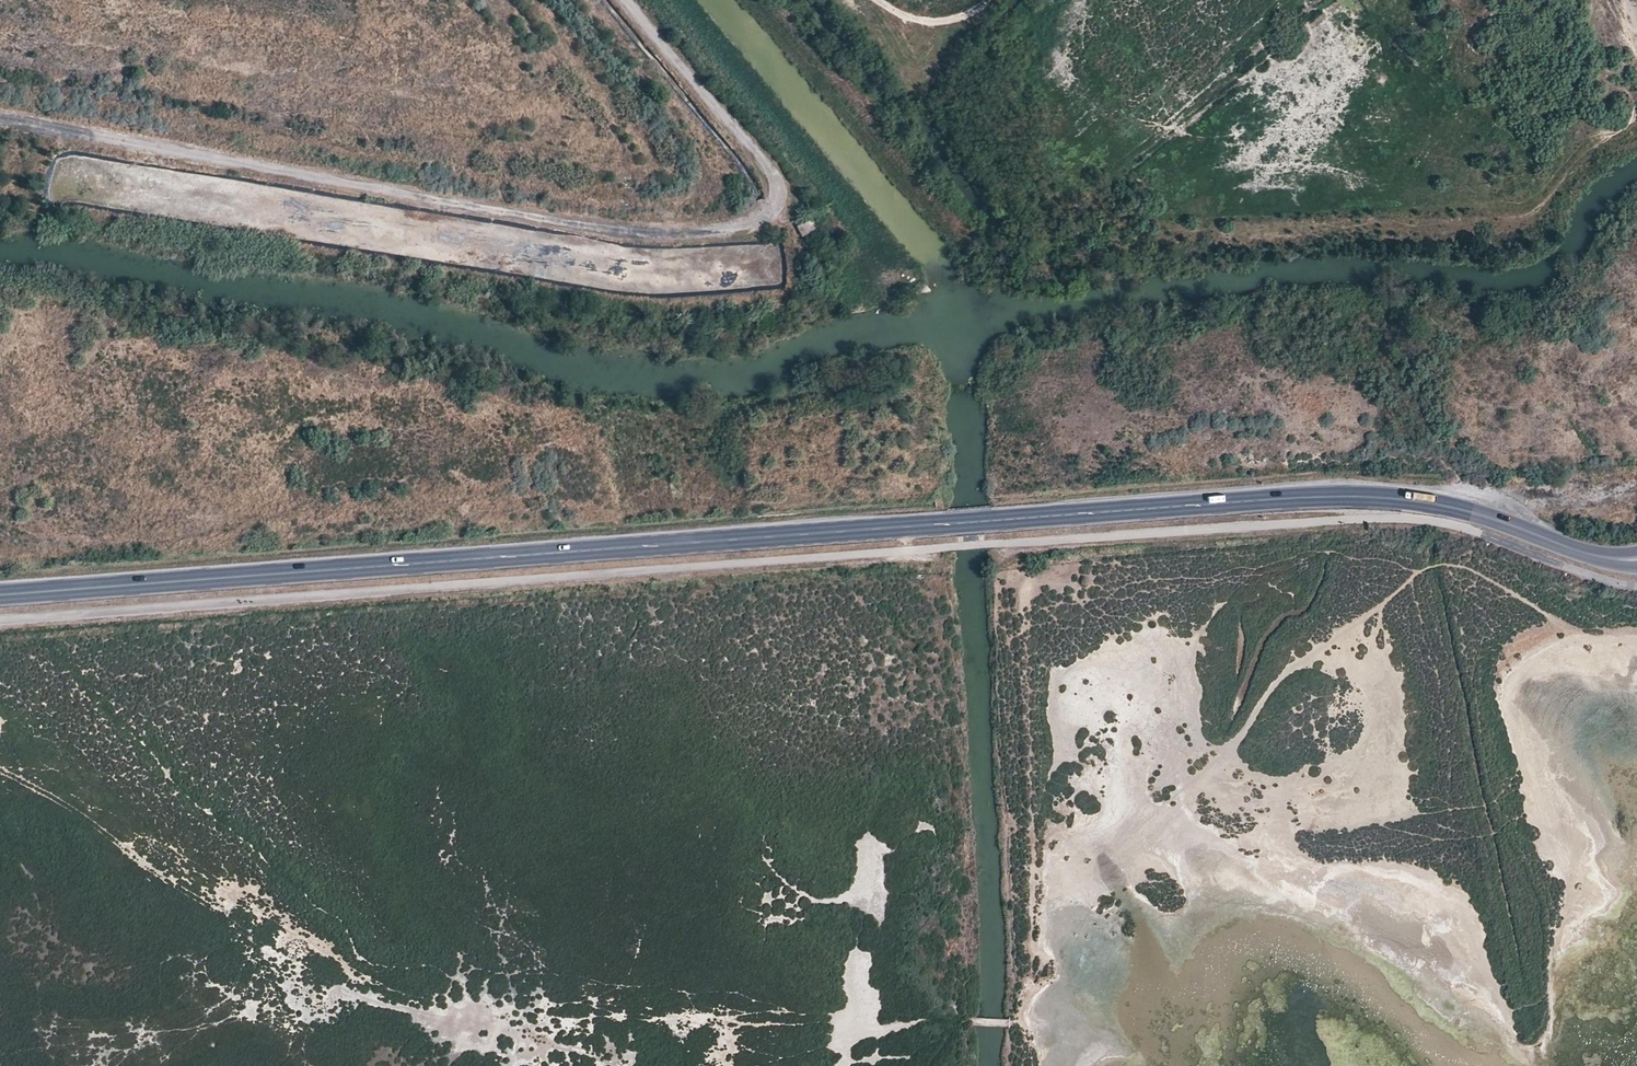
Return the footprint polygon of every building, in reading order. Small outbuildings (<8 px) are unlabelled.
[(814,218),(800,224),(797,225),(801,234),(819,227),(814,218)]
